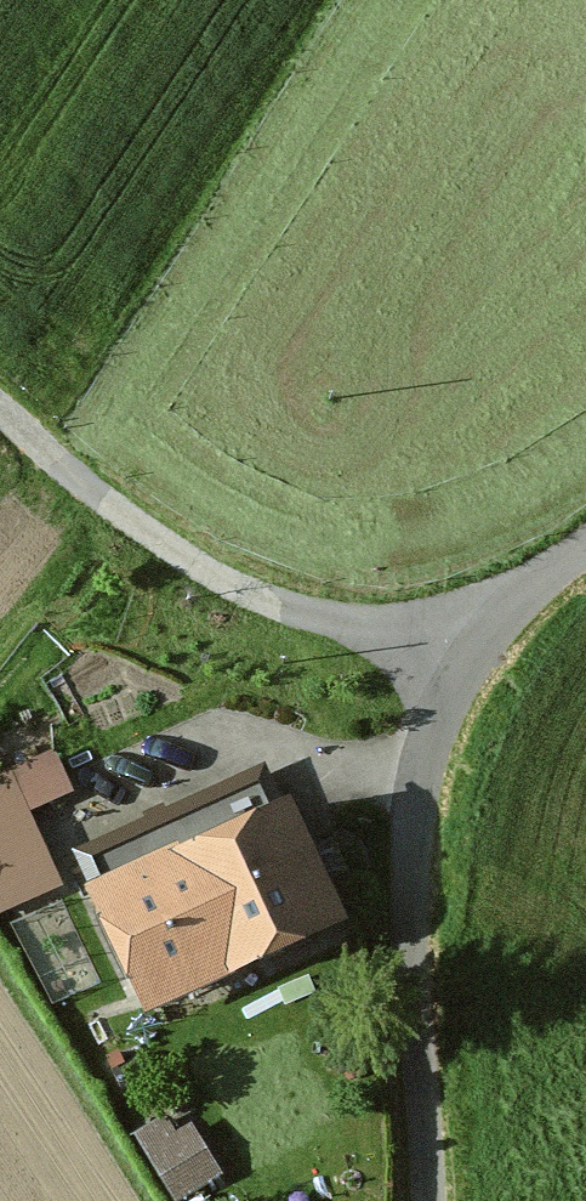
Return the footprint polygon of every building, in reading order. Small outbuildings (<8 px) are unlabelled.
[(63,890),(29,817),(71,797),(52,756),(0,780),(0,919),(63,890)] [(83,912),(140,1032),(338,939),(281,819),(83,912)] [(181,1081),(138,1107),(183,1182),(226,1156),(181,1081)]
